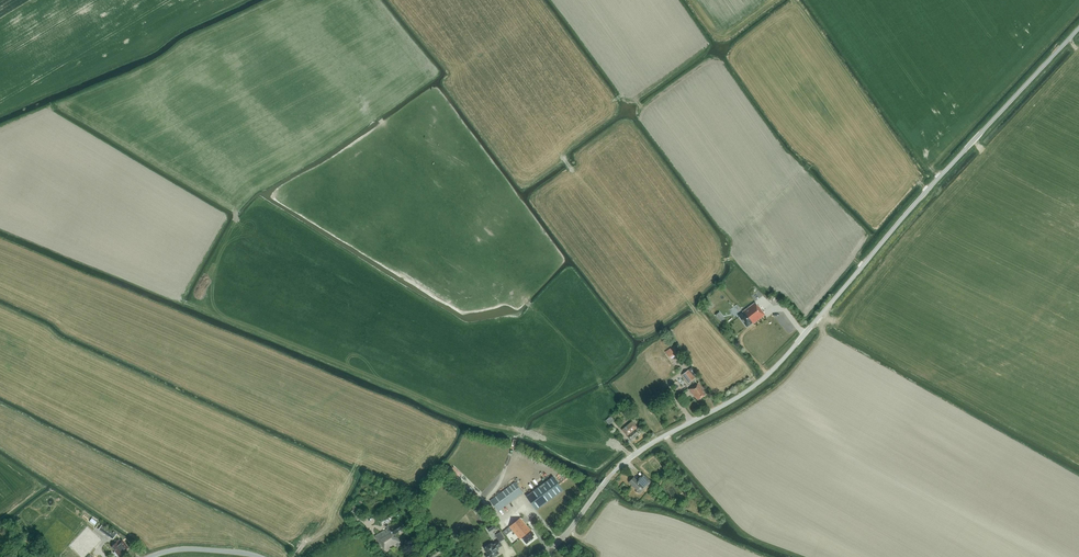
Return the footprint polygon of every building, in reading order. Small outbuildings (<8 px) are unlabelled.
[(759,291),(751,296),(756,302),(763,297),(759,291)] [(753,323),(765,315),(758,306),(755,303),(743,312),(743,313),(739,316),(747,327),(752,323),(753,323)] [(778,320),(785,315),(780,309),(774,313),(778,320)] [(719,312),(716,315),(721,322),(725,319),(719,312)] [(678,354),(672,346),(665,352),(670,360),(678,354)] [(688,383),(695,378),(689,370),(682,375),(688,383)] [(698,400),(706,394),(703,390),(703,389),(698,382),(689,390),(695,397),(696,397),(698,400)] [(631,441),(640,433),(636,429),(637,427),(632,421),(622,430),(627,436),(631,441)] [(458,471),(460,473),(461,471),(455,465),(450,470),(454,474),(458,471)] [(634,477),(629,482),(637,490),(636,492),(640,493),(645,488),(648,485),(652,482),(645,476),(643,473),(637,480),(634,477)] [(526,496),(536,510),(563,490),(553,476),(526,496)] [(498,511),(512,500),(523,492),(516,482),(490,501),(498,511)] [(355,520),(358,517),(352,510),(349,513),(355,520)] [(520,518),(510,527),(513,530),(520,539),(522,538),(525,542),(526,543),(533,538),(532,536),(534,535),(520,518)] [(395,534),(405,528),(401,521),(389,528),(388,525),(385,527),(386,529),(375,536),(382,547),(383,547),(386,551),(401,543),(395,534)] [(496,527),(493,523),(486,527),(489,532),(496,527)] [(112,532),(101,525),(98,530),(109,537),(112,532)] [(500,542),(504,539),(500,532),(495,535),(498,541),(494,544),(493,543),(484,548),(488,554),(485,555),(486,556),(493,556),(499,553),(497,550),(499,549),(498,548),(502,546),(500,542)] [(451,547),(457,543),(451,536),(448,539),(449,540),(447,542),(451,547)] [(122,539),(120,541),(119,539),(116,541),(117,542),(111,546),(119,556),(125,552),(124,551),(128,548),(122,539)]
